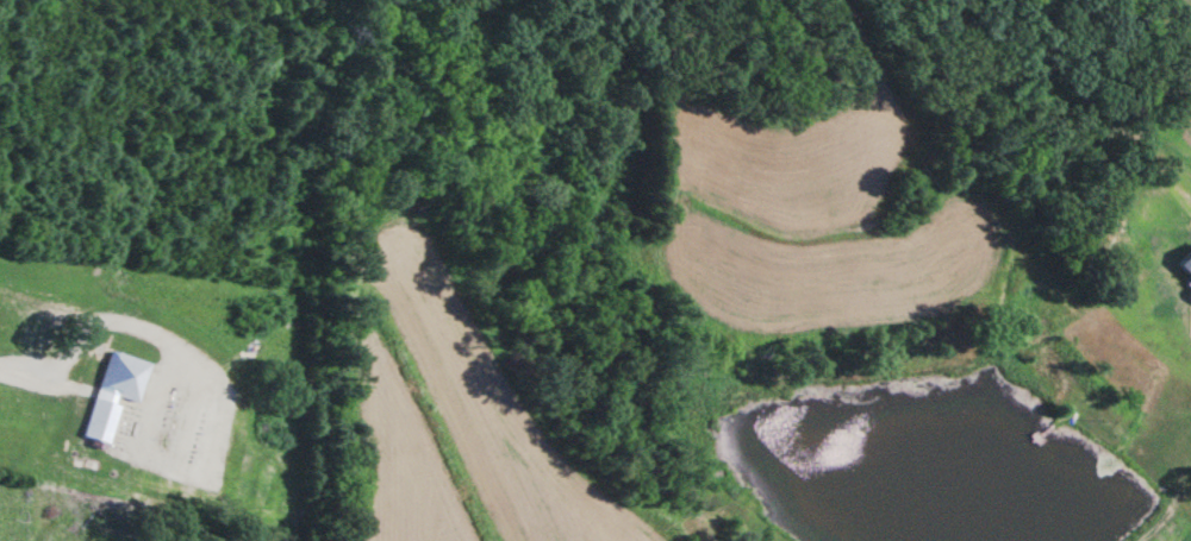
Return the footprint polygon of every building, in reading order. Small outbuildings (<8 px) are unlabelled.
[(147,365),(106,355),(82,442),(105,448),(118,400),(136,405),(147,365)]
